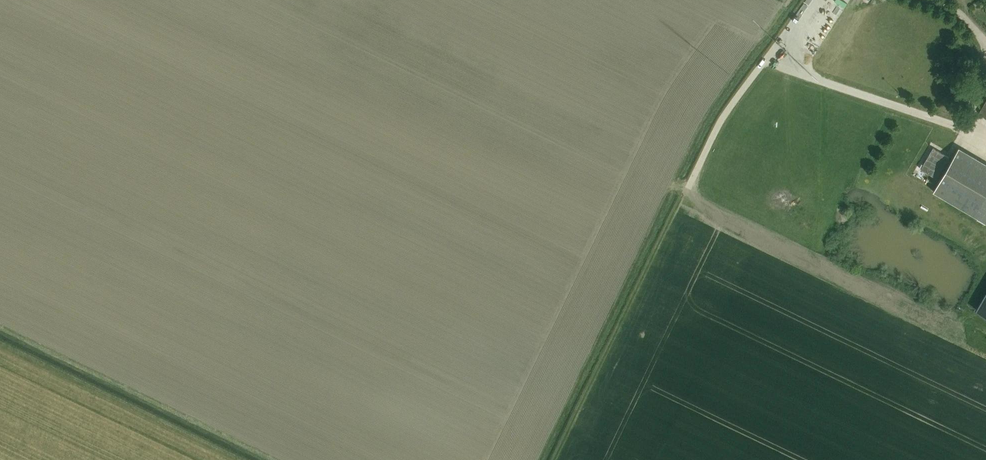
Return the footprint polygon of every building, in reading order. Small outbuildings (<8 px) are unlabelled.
[(949,157),(933,148),(921,169),(937,179),(949,157)] [(959,148),(934,192),(985,222),(985,164),(959,148)] [(977,311),(985,316),(985,296),(977,311)]
